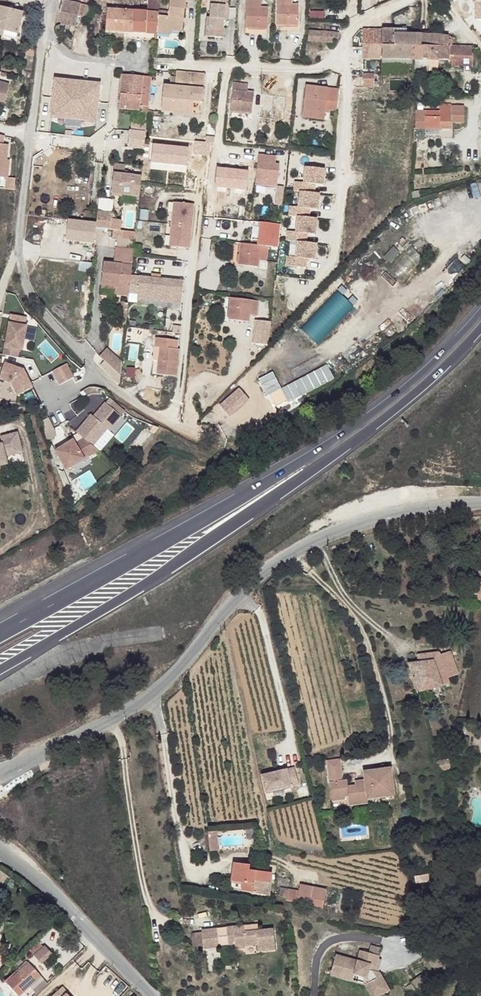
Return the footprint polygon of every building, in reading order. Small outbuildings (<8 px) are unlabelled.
[(64,0),(62,0),(59,13),(78,16),(80,4),(64,0)] [(110,9),(109,15),(106,15),(105,28),(124,30),(124,32),(156,34),(156,32),(159,11),(160,0),(157,0),(148,0),(147,12),(110,9)] [(168,11),(159,11),(156,32),(171,34),(172,30),(182,31),(185,0),(170,0),(168,11)] [(206,36),(223,37),(224,28),(223,28),(224,19),(225,6),(227,6),(228,0),(211,0),(210,17),(207,17),(206,36)] [(261,0),(246,0),(245,28),(267,29),(268,7),(261,7),(261,0)] [(291,0),(277,0),(277,25),(298,25),(298,4),(292,4),(291,0)] [(0,7),(0,35),(16,39),(22,13),(0,7)] [(78,16),(59,13),(61,24),(58,25),(56,26),(55,27),(54,29),(55,30),(58,31),(61,31),(66,32),(66,26),(75,27),(78,16)] [(394,29),(363,30),(363,58),(382,59),(412,59),(412,47),(414,47),(414,34),(406,34),(406,29),(394,29)] [(333,32),(308,31),(308,39),(333,40),(333,32)] [(435,35),(414,34),(414,47),(412,47),(412,59),(415,59),(424,60),(424,47),(448,47),(448,46),(452,46),(451,37),(435,35)] [(473,46),(448,46),(448,47),(424,47),(424,60),(429,60),(451,60),(473,60),(473,46)] [(205,74),(176,71),(176,77),(175,86),(170,86),(163,86),(161,111),(172,112),(172,109),(191,111),(192,101),(202,101),(205,74)] [(151,77),(122,74),(119,104),(140,105),(140,108),(142,108),(142,112),(148,113),(151,77)] [(373,74),(363,74),(363,87),(373,86),(373,81),(373,74)] [(73,76),(59,75),(57,92),(54,92),(52,111),(96,116),(98,96),(95,96),(97,79),(83,77),(82,80),(72,79),(73,76)] [(0,81),(0,101),(5,102),(9,84),(0,81)] [(247,92),(248,84),(233,82),(229,110),(251,113),(254,92),(247,92)] [(338,90),(305,86),(302,111),(325,113),(325,110),(329,110),(336,111),(338,90)] [(201,115),(202,101),(192,101),(191,111),(191,115),(201,115)] [(439,110),(415,110),(415,128),(440,128),(440,122),(451,122),(464,122),(464,105),(452,105),(451,111),(439,110)] [(325,113),(302,111),(302,117),(324,119),(325,113)] [(144,149),(146,131),(129,129),(128,147),(144,149)] [(0,135),(0,177),(7,177),(6,188),(15,189),(16,178),(8,177),(10,160),(7,159),(8,145),(3,144),(4,136),(0,135)] [(207,142),(195,141),(194,154),(210,155),(211,142),(207,142)] [(170,145),(152,143),(150,160),(168,162),(170,145)] [(188,147),(170,145),(168,162),(186,164),(188,147)] [(275,157),(258,155),(255,184),(277,186),(279,165),(275,164),(275,157)] [(141,176),(124,175),(125,170),(125,165),(115,164),(112,193),(139,196),(141,176)] [(294,182),(294,191),(300,192),(310,193),(311,184),(314,184),(322,185),(323,169),(305,167),(303,183),(294,182)] [(289,206),(289,216),(297,217),(305,217),(306,209),(309,209),(317,210),(318,194),(313,193),(310,193),(300,192),(298,207),(289,206)] [(194,204),(174,202),(172,224),(191,226),(194,204)] [(287,231),(286,241),(297,242),(302,242),(303,233),(314,235),(316,219),(308,218),(305,217),(297,217),(296,232),(287,231)] [(94,243),(97,222),(68,219),(66,240),(94,243)] [(191,226),(172,224),(169,245),(189,247),(191,226)] [(287,256),(286,266),(302,267),(303,259),(307,259),(314,260),(316,244),(306,243),(302,242),(297,242),(295,257),(287,256)] [(268,246),(241,243),(238,264),(258,266),(259,260),(266,261),(268,246)] [(131,275),(134,250),(115,247),(114,263),(103,262),(101,284),(116,286),(115,294),(129,295),(129,292),(131,275)] [(139,276),(131,275),(129,292),(138,293),(139,276)] [(183,280),(139,276),(138,293),(137,299),(181,303),(183,280)] [(116,286),(101,284),(101,289),(113,290),(113,293),(115,294),(116,286)] [(318,344),(355,307),(338,291),(301,328),(318,344)] [(258,301),(230,297),(228,319),(249,321),(250,314),(257,315),(258,301)] [(0,348),(0,354),(13,356),(15,348),(13,348),(15,339),(20,340),(23,325),(21,325),(22,317),(7,314),(0,348)] [(270,322),(255,321),(253,343),(268,344),(270,322)] [(177,349),(178,340),(156,338),(155,347),(159,347),(156,374),(177,376),(180,349),(177,349)] [(122,360),(107,348),(101,354),(121,373),(122,360)] [(121,373),(101,354),(99,356),(120,375),(121,373)] [(23,368),(4,361),(0,371),(0,378),(10,382),(16,394),(32,387),(23,368)] [(66,364),(51,371),(57,385),(72,378),(66,364)] [(120,413),(104,400),(92,413),(90,412),(73,431),(82,438),(91,446),(120,413)] [(0,446),(0,466),(5,466),(5,458),(22,457),(21,437),(3,439),(4,446),(0,446)] [(65,469),(96,450),(91,446),(82,438),(73,443),(71,439),(53,449),(65,469)] [(476,579),(473,594),(477,595),(480,596),(480,580),(476,579)] [(418,662),(408,663),(419,692),(443,685),(450,684),(448,678),(459,674),(450,651),(440,655),(439,652),(417,654),(418,662)] [(394,796),(391,769),(364,772),(365,781),(355,782),(355,786),(348,787),(347,781),(343,781),(340,759),(327,761),(332,801),(345,799),(345,798),(348,797),(349,805),(368,803),(367,799),(382,797),(394,796)] [(451,768),(449,761),(437,762),(439,771),(451,768)] [(298,784),(294,768),(286,770),(290,787),(298,784)] [(290,787),(286,770),(261,776),(266,792),(290,787)] [(211,850),(220,849),(217,832),(209,833),(211,850)] [(270,897),(272,873),(256,871),(249,870),(250,865),(234,863),(230,888),(241,891),(252,893),(270,897)] [(323,908),(326,890),(300,885),(299,891),(289,890),(280,888),(279,896),(287,897),(286,900),(310,905),(323,908)] [(275,949),(273,930),(245,932),(244,926),(226,928),(228,944),(228,946),(235,945),(235,949),(245,948),(245,946),(257,945),(258,951),(275,949)] [(228,944),(226,928),(217,929),(219,945),(228,944)] [(219,945),(217,929),(202,931),(202,933),(203,947),(204,949),(219,947),(219,945)] [(203,947),(202,933),(192,934),(194,948),(203,947)] [(42,963),(53,954),(40,940),(30,950),(42,963)] [(379,956),(381,948),(371,945),(369,953),(379,956)] [(374,966),(377,967),(379,956),(369,953),(360,951),(357,961),(336,955),(331,972),(343,976),(344,971),(366,978),(369,983),(365,985),(370,993),(375,990),(378,995),(380,995),(391,990),(381,973),(373,971),(374,966)] [(205,970),(202,955),(199,955),(196,956),(199,972),(205,970)] [(42,975),(30,962),(29,963),(27,961),(19,969),(20,969),(17,971),(18,973),(7,983),(18,995),(19,995),(24,992),(28,995),(29,995),(35,990),(31,985),(42,975)] [(416,990),(426,982),(421,975),(410,983),(411,984),(416,990)] [(416,990),(411,984),(406,987),(411,994),(416,990)] [(66,994),(68,992),(63,987),(53,995),(68,995),(66,994)]
